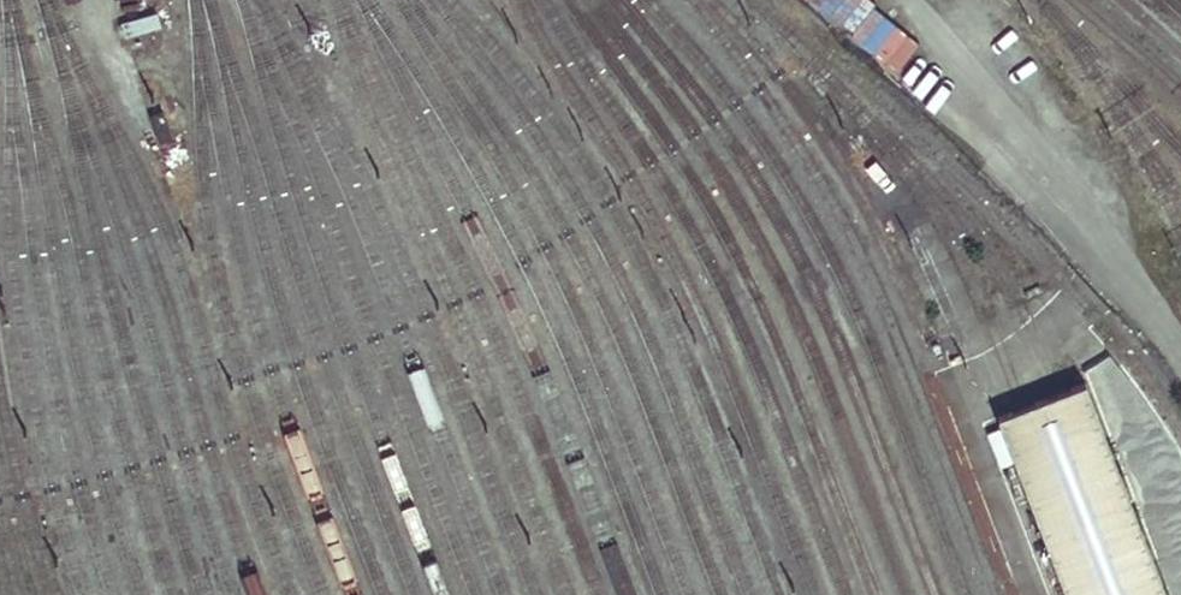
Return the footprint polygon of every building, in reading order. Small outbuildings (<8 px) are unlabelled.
[(1078,379),(993,411),(1063,594),(1161,594),(1078,379)]
